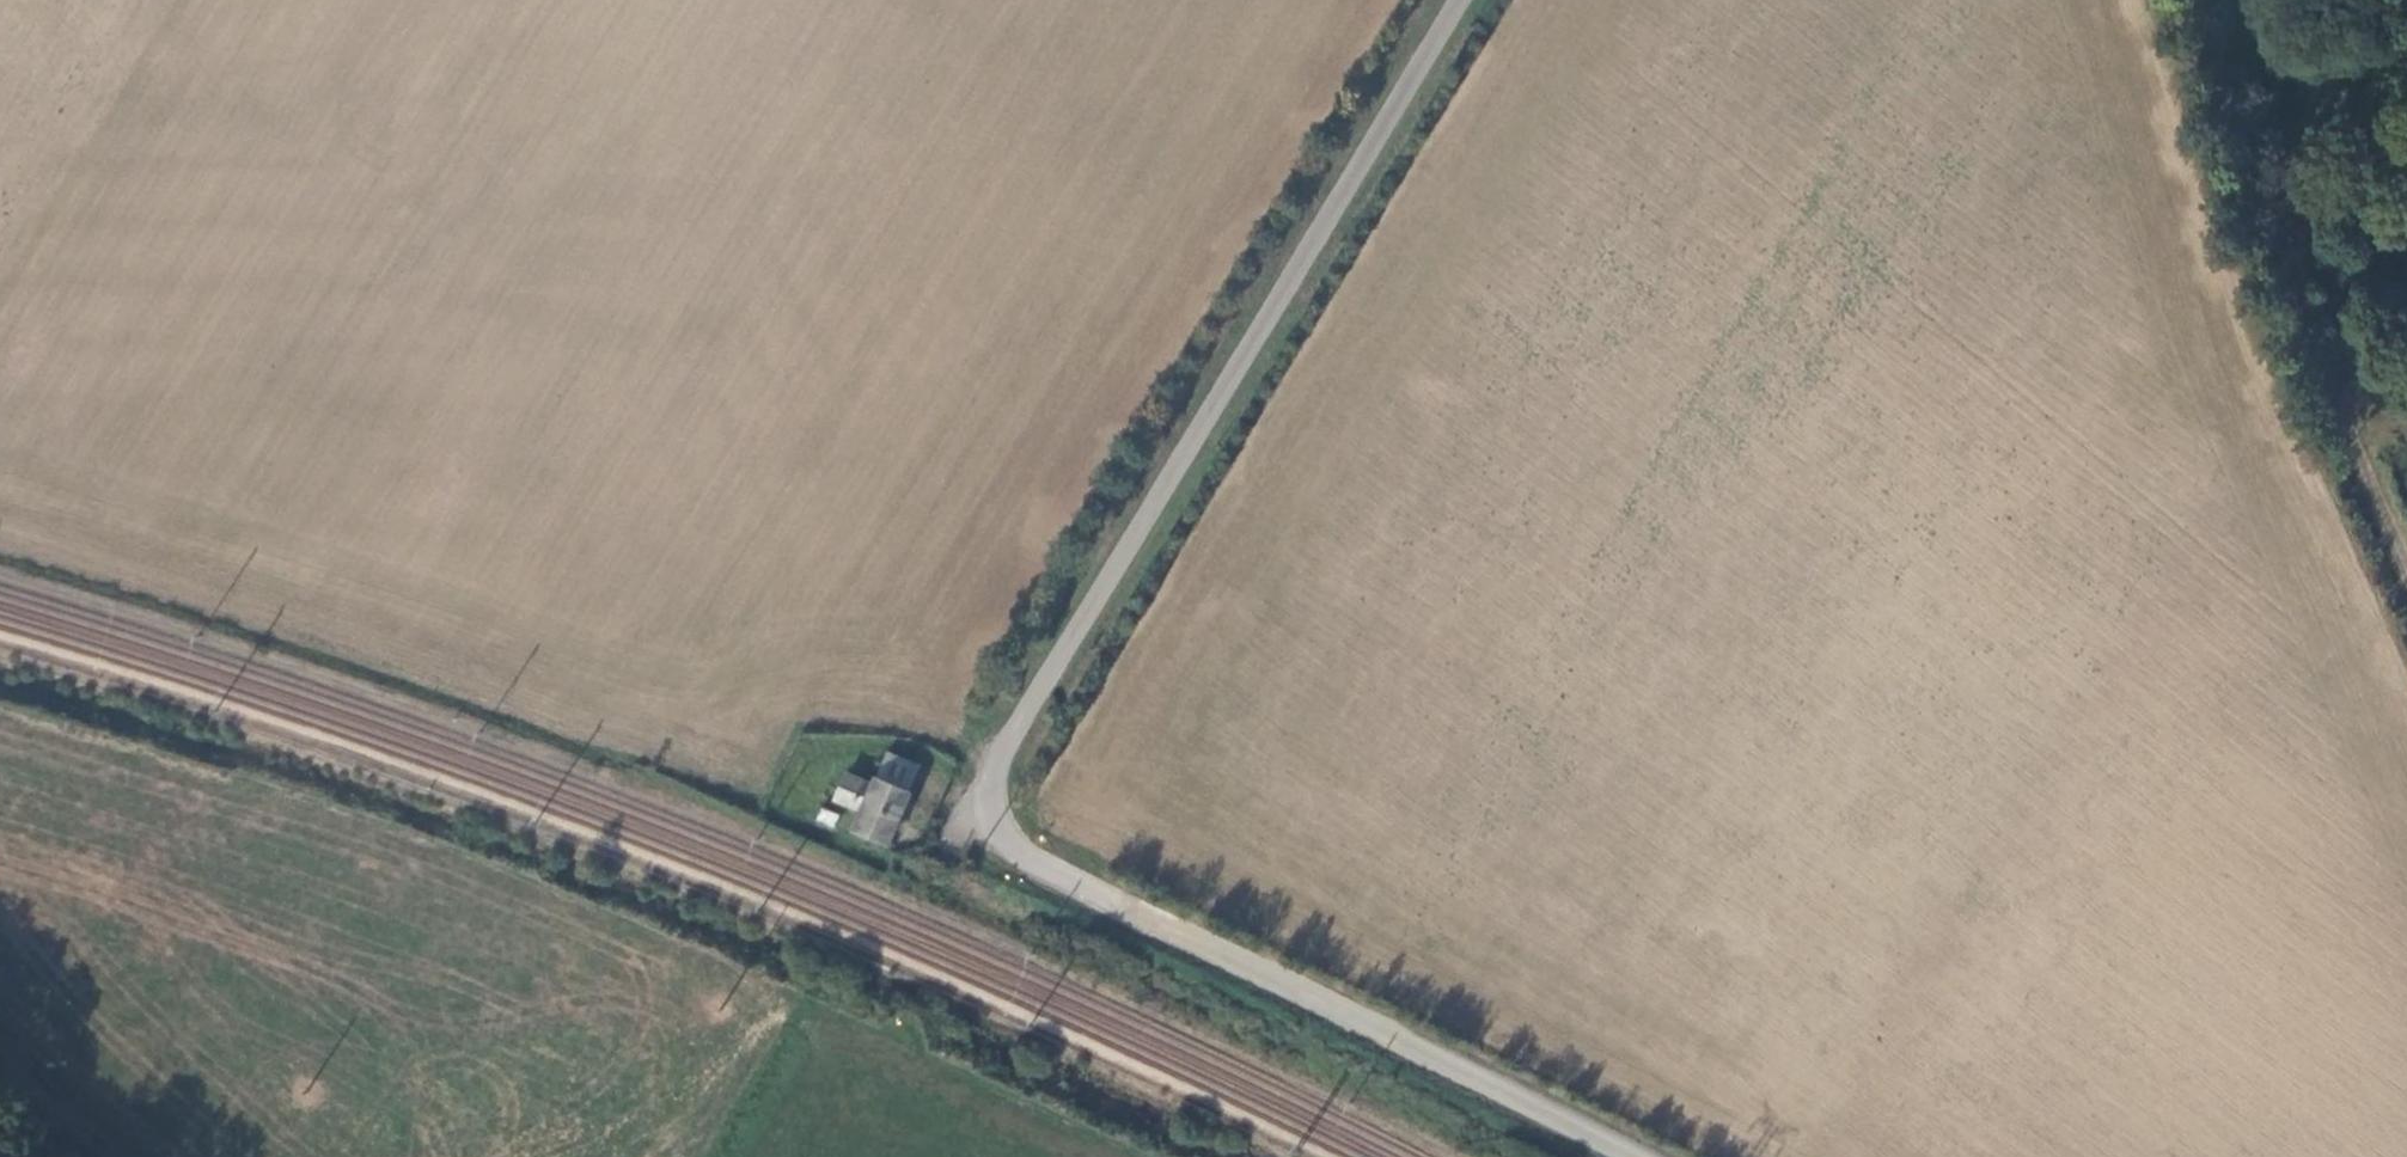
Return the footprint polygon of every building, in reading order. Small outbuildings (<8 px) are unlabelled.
[(865,813),(857,832),(890,845),(910,795),(909,795),(920,768),(888,755),(875,788),(847,777),(837,802),(865,813)]
